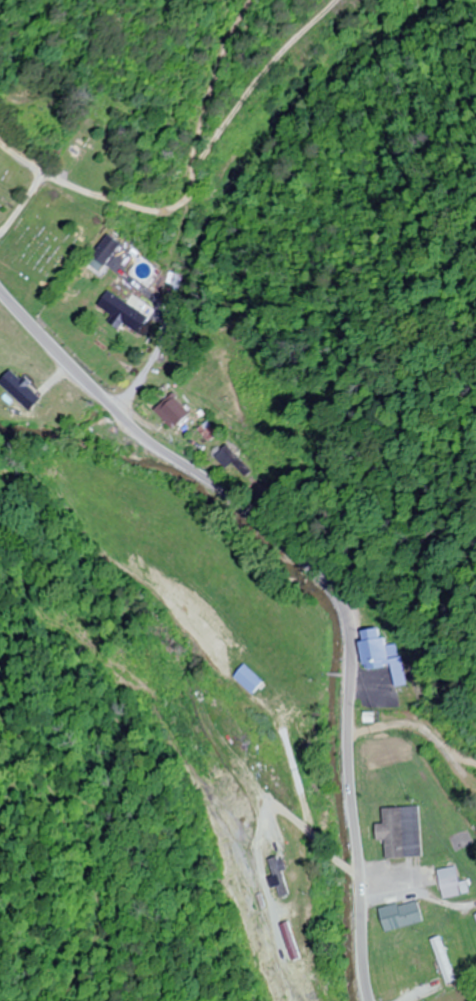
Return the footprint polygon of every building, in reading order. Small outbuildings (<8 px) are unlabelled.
[(105,263),(120,245),(108,235),(92,253),(105,263)] [(114,315),(111,321),(119,327),(122,322),(140,333),(155,308),(139,298),(134,306),(107,290),(98,305),(114,315)] [(43,397),(14,367),(0,380),(0,381),(29,411),(43,397)] [(192,412),(173,393),(156,411),(174,429),(192,412)] [(241,461),(229,445),(224,449),(236,465),(241,461)] [(362,628),(362,666),(385,666),(385,628),(362,628)] [(421,857),(419,806),(383,808),(385,858),(421,857)] [(459,882),(458,876),(439,880),(443,899),(470,892),(467,880),(459,882)] [(380,909),(386,932),(424,922),(417,899),(380,909)] [(454,981),(440,937),(433,940),(447,983),(454,981)]
